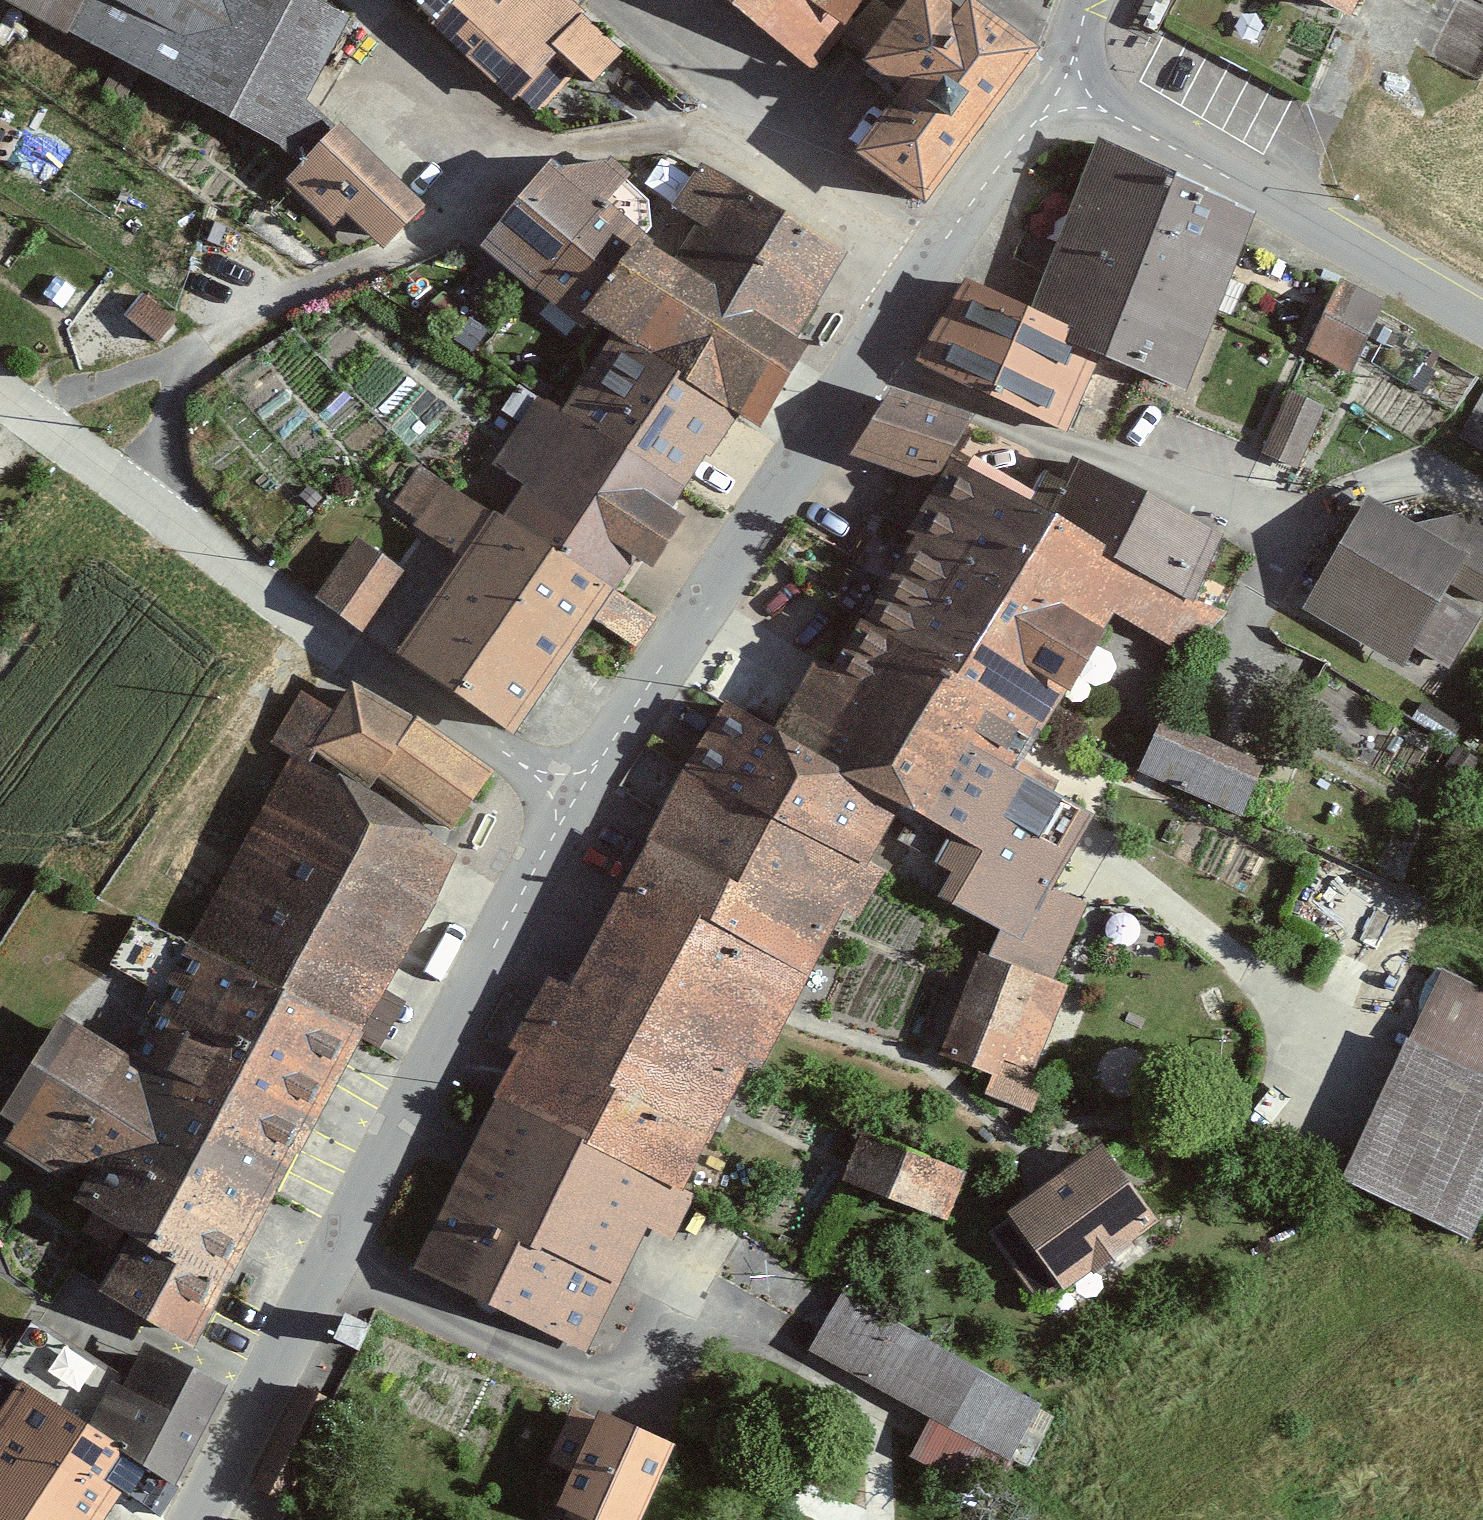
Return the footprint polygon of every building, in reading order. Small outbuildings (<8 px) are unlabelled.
[(276,151),(351,0),(0,0),(0,14),(276,151)] [(412,9),(511,100),(558,49),(593,81),(620,52),(563,0),(421,0),(412,9)] [(813,67),(862,0),(721,0),(813,67)] [(872,2),(846,37),(870,55),(862,65),(901,94),(855,155),(922,206),(1037,54),(969,2),(959,14),(940,0),(911,0),(896,20),(872,2)] [(1330,21),(1341,0),(1290,0),(1330,21)] [(331,131),(282,178),(328,224),(339,214),(368,244),(405,207),(331,131)] [(1113,260),(1144,172),(1094,145),(1031,314),(1085,341),(1113,260)] [(660,208),(593,340),(715,418),(729,428),(839,259),(689,163),(660,208)] [(1113,260),(1214,312),(1249,227),(1144,172),(1113,260)] [(462,254),(529,296),(581,219),(515,173),(462,254)] [(581,219),(529,296),(593,340),(660,208),(611,179),(581,219)] [(1183,390),(1214,312),(1113,260),(1085,341),(1100,348),(1183,390)] [(1065,426),(1100,348),(1085,341),(1031,314),(962,280),(914,363),(1065,426)] [(1348,367),(1379,300),(1337,281),(1306,348),(1348,367)] [(547,411),(667,491),(715,418),(593,340),(547,411)] [(1294,383),(1267,445),(1303,461),(1331,399),(1294,383)] [(1459,440),(1482,451),(1482,389),(1459,440)] [(839,458),(921,486),(943,421),(862,393),(839,458)] [(606,598),(667,491),(547,411),(532,399),(464,512),(517,551),(606,598)] [(1040,458),(1010,513),(1178,599),(1209,534),(1040,458)] [(889,553),(960,591),(1010,513),(941,468),(889,553)] [(377,654),(434,684),(517,551),(464,512),(411,480),(386,519),(439,552),(377,654)] [(1365,501),(1304,609),(1402,664),(1413,644),(1448,664),(1476,614),(1442,596),(1450,581),(1482,599),(1482,524),(1441,501),(1423,533),(1365,501)] [(960,591),(919,677),(1008,728),(1073,616),(1155,660),(1199,610),(1178,599),(1010,513),(960,591)] [(352,545),(314,597),(360,631),(399,580),(352,545)] [(517,551),(434,684),(510,734),(579,621),(629,651),(646,623),(606,598),(517,551)] [(919,677),(960,591),(889,553),(840,640),(919,677)] [(753,741),(881,808),(936,836),(958,848),(933,896),(982,921),(979,928),(1063,972),(1098,906),(1049,880),(1082,818),(987,769),(1008,728),(919,677),(840,640),(813,626),(753,741)] [(488,771),(337,689),(301,755),(451,837),(488,771)] [(708,698),(664,775),(843,870),(881,808),(753,741),(708,698)] [(1141,770),(1241,813),(1262,764),(1162,721),(1141,770)] [(443,853),(280,766),(184,945),(347,1032),(443,853)] [(664,775),(489,1105),(682,1207),(857,877),(843,870),(664,775)] [(278,1158),(347,1032),(184,945),(112,1069),(278,1158)] [(1047,989),(965,962),(934,1061),(1015,1087),(1047,989)] [(1400,1044),(1477,1078),(1482,1067),(1482,990),(1440,969),(1400,1044)] [(278,1158),(112,1069),(40,1031),(0,1106),(0,1146),(63,1179),(46,1211),(113,1247),(90,1290),(181,1339),(278,1158)] [(1337,1182),(1462,1239),(1482,1192),(1482,1081),(1477,1078),(1400,1044),(1337,1182)] [(682,1207),(489,1105),(402,1275),(585,1359),(642,1236),(669,1248),(682,1207)] [(961,1181),(867,1140),(847,1186),(941,1227),(961,1181)] [(1076,1148),(981,1229),(1040,1298),(1135,1218),(1076,1148)] [(984,1486),(1033,1404),(836,1288),(787,1371),(984,1486)] [(124,1334),(89,1390),(8,1340),(22,1318),(0,1304),(0,1374),(161,1474),(213,1389),(124,1334)] [(178,1483),(161,1474),(0,1374),(0,1519),(83,1519),(101,1490),(151,1519),(156,1519),(178,1483)] [(327,1401),(294,1388),(255,1488),(288,1501),(327,1401)] [(597,1410),(554,1510),(577,1519),(645,1519),(677,1444),(597,1410)]
